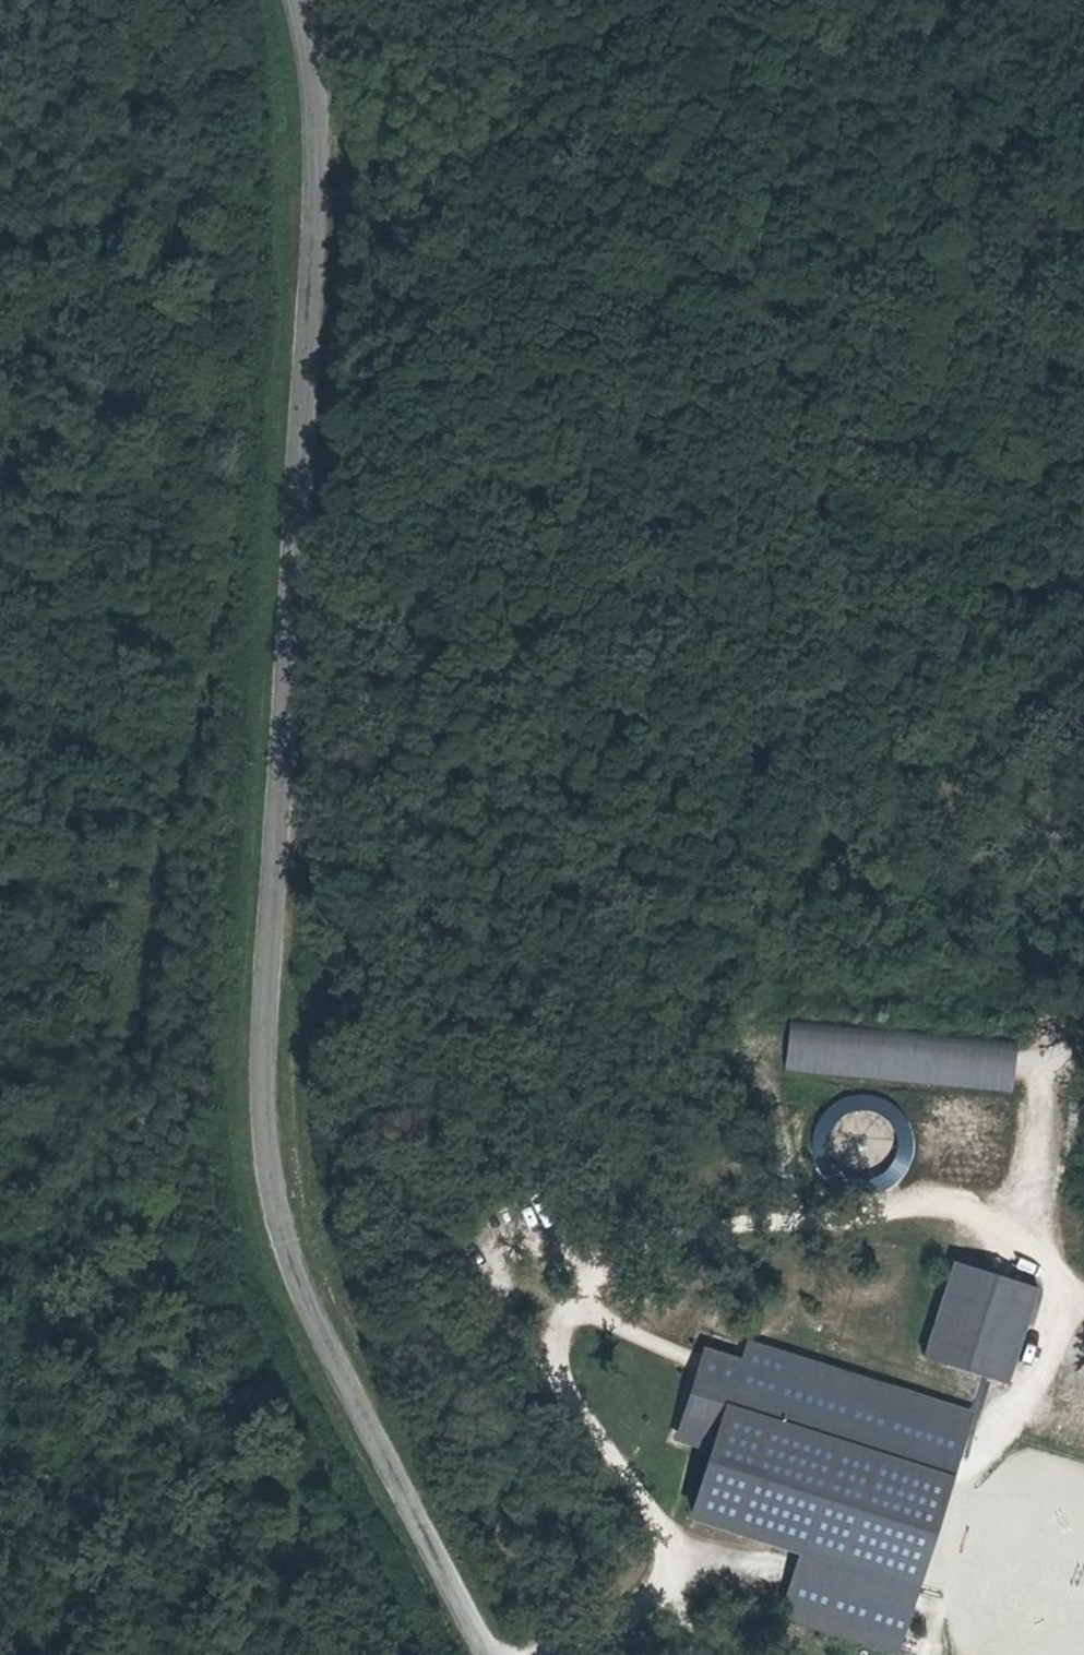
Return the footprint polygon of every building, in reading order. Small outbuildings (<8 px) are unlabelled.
[(1012,1089),(1015,1040),(786,1024),(783,1073),(1012,1089)] [(954,1262),(924,1358),(1008,1384),(1038,1289),(954,1262)] [(742,1365),(729,1406),(950,1476),(969,1416),(748,1346),(742,1365)] [(729,1406),(742,1365),(707,1354),(681,1438),(717,1449),(694,1520),(804,1555),(914,1590),(950,1476),(729,1406)] [(914,1590),(804,1555),(785,1615),(895,1650),(914,1590)]
